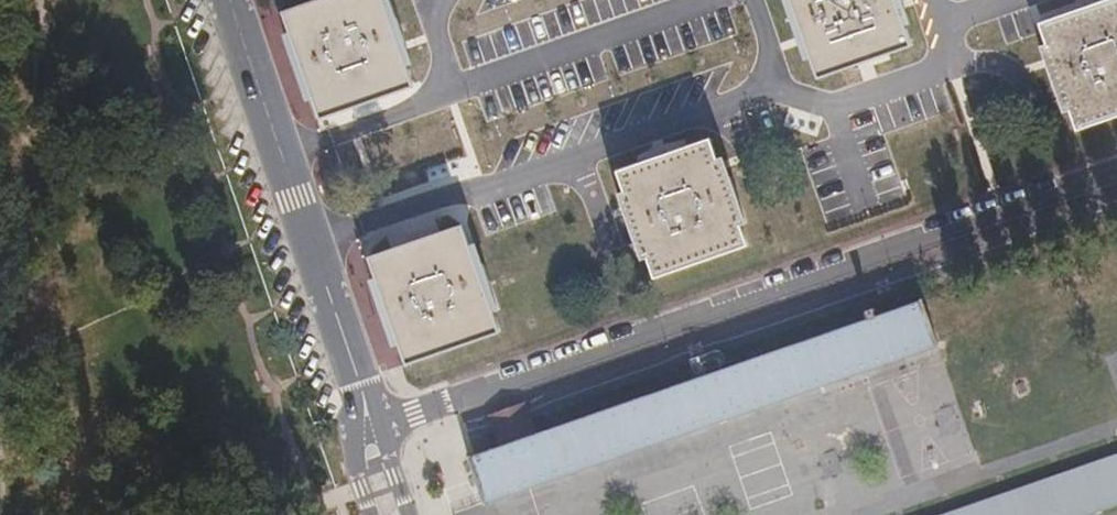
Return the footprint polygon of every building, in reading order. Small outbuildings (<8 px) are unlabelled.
[(287,35),(303,79),(309,78),(323,119),(414,88),(401,45),(407,44),(393,0),(390,0),(387,1),(387,0),(322,0),(287,12),(294,33),(287,35)] [(807,36),(822,78),(912,46),(899,6),(904,4),(903,0),(787,0),(800,38),(807,36)] [(1066,112),(1073,110),(1079,130),(1116,117),(1116,0),(1115,0),(1043,26),(1057,65),(1050,68),(1066,112)] [(649,259),(657,279),(748,247),(742,227),(748,225),(733,180),(727,182),(712,141),(620,173),(634,214),(629,216),(644,261),(649,259)] [(381,303),(396,347),(402,345),(409,366),(499,334),(493,314),(500,312),(486,267),(480,269),(465,227),(372,257),(386,300),(381,303)] [(473,455),(490,503),(599,465),(940,347),(923,300),(473,455)] [(812,478),(853,463),(844,437),(803,453),(812,478)] [(660,453),(667,486),(732,473),(725,440),(660,453)] [(1116,508),(1116,454),(943,514),(1096,514),(1116,508)] [(678,514),(726,514),(746,511),(739,478),(673,492),(678,514)]
